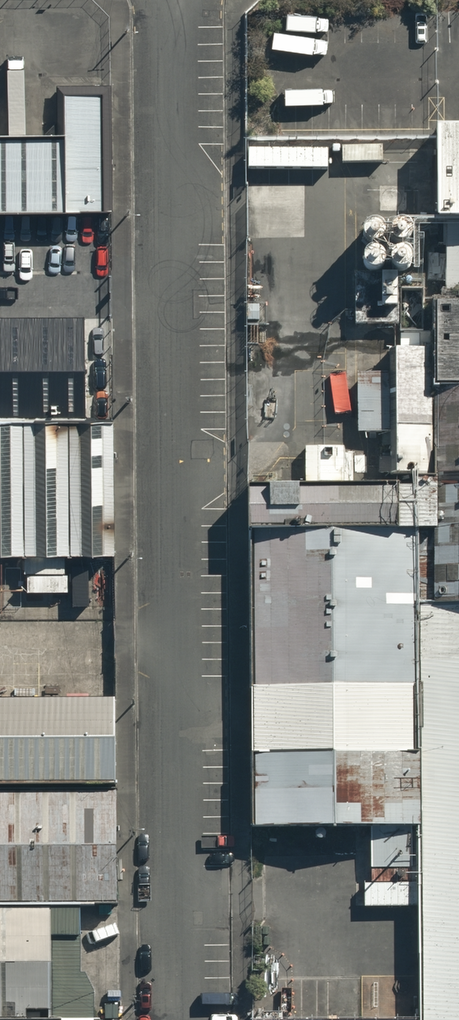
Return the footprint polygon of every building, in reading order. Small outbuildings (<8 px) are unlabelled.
[(58,144),(59,214),(109,213),(109,144),(108,96),(58,97),(58,144)] [(431,220),(458,220),(458,122),(430,122),(431,220)] [(0,145),(0,215),(59,214),(58,144),(0,145)] [(458,294),(458,220),(431,220),(431,294),(458,294)] [(458,391),(458,294),(431,294),(432,344),(432,391),(458,391)] [(80,422),(79,323),(0,324),(0,423),(80,422)] [(432,391),(432,344),(393,345),(394,484),(432,484),(432,391)] [(458,604),(458,391),(432,391),(432,484),(433,533),(433,604),(458,604)] [(114,559),(113,422),(80,422),(0,423),(0,560),(114,559)] [(249,485),(249,534),(419,533),(433,533),(432,484),(394,484),(249,485)] [(249,829),(421,828),(419,605),(419,533),(249,534),(249,829)] [(419,605),(421,828),(422,1019),(458,1019),(458,605),(419,605)] [(0,705),(0,796),(114,795),(114,705),(0,705)] [(0,796),(0,914),(46,914),(77,914),(115,914),(114,795),(0,796)] [(0,914),(0,1019),(47,1019),(47,949),(46,914),(0,914)] [(77,949),(77,914),(46,914),(47,949),(77,949)]
